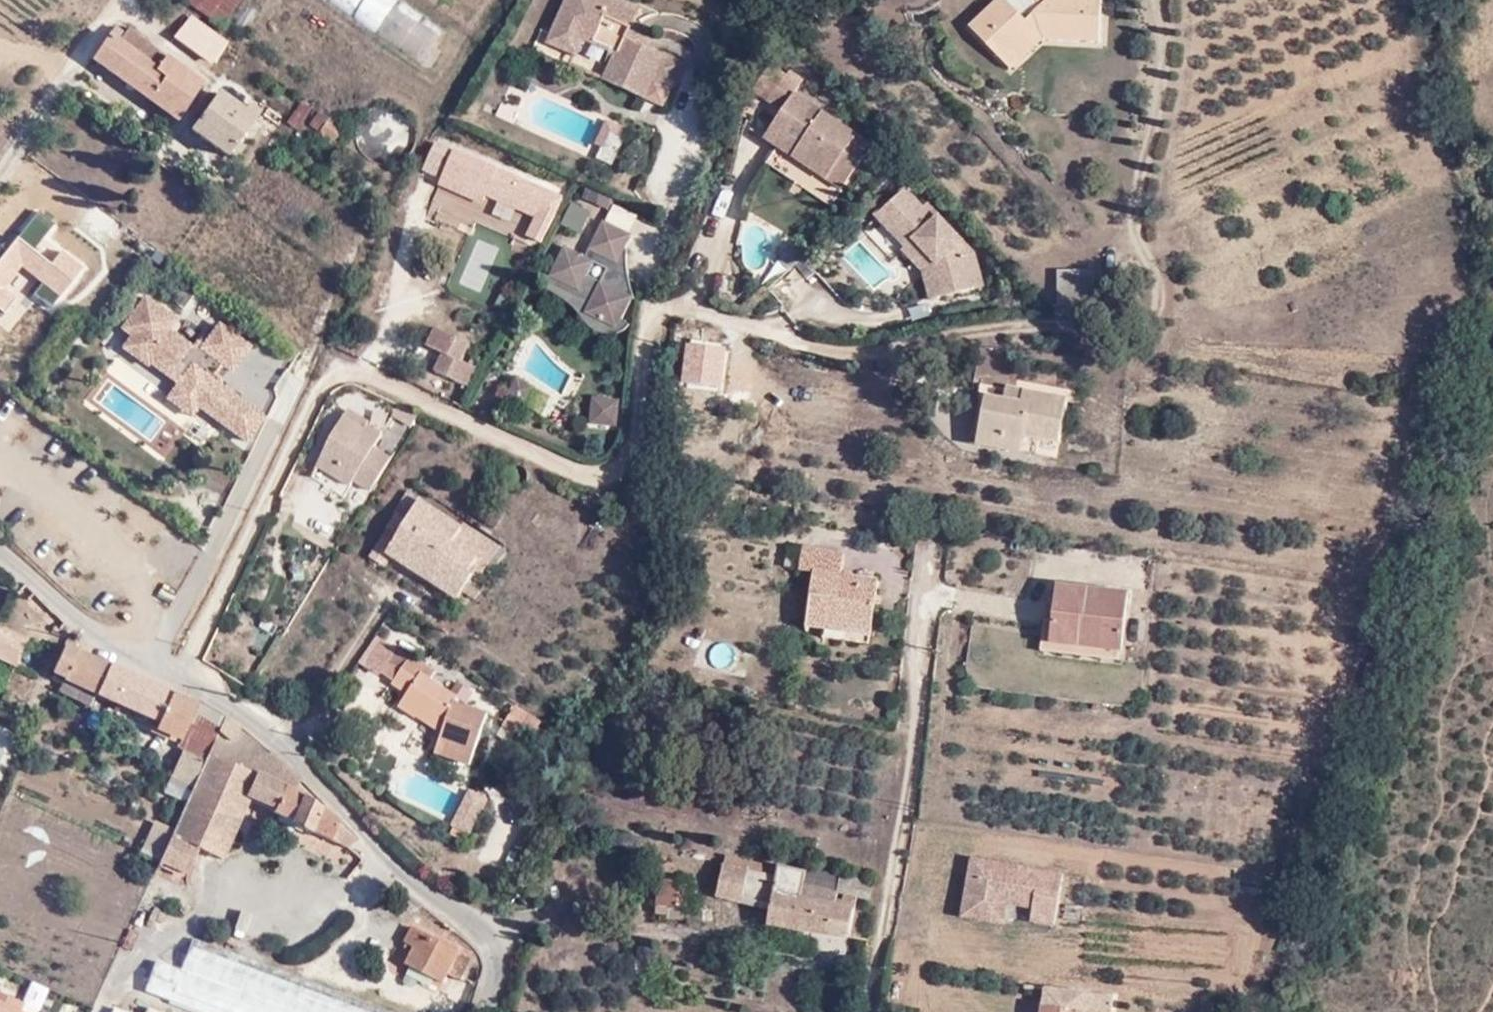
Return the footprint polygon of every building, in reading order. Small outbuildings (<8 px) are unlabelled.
[(222,26),(240,0),(191,0),(189,3),(222,26)] [(635,18),(594,0),(569,0),(549,42),(574,55),(582,38),(617,54),(603,82),(641,100),(651,80),(670,88),(680,64),(647,49),(627,39),(631,28),(635,18)] [(635,18),(637,15),(605,0),(594,0),(635,18)] [(974,21),(984,35),(991,30),(1007,52),(1023,38),(1019,32),(1030,23),(1042,39),(1099,42),(1100,0),(1045,0),(1041,4),(1038,0),(1032,0),(1028,3),(1026,0),(1000,0),(974,21)] [(738,12),(749,18),(755,8),(741,3),(738,12)] [(182,34),(215,58),(226,43),(193,18),(182,34)] [(991,30),(984,35),(1008,65),(1042,39),(1030,23),(1019,32),(1023,38),(1007,52),(991,30)] [(119,42),(124,34),(114,26),(92,58),(178,120),(203,84),(164,56),(157,69),(119,42)] [(652,38),(631,28),(627,39),(647,49),(652,38)] [(128,29),(124,34),(119,42),(157,69),(164,56),(128,29)] [(781,111),(793,93),(792,93),(801,80),(787,70),(785,75),(769,64),(751,91),(781,111)] [(190,129),(227,156),(253,119),(274,134),(287,114),(269,100),(267,102),(229,75),(190,129)] [(785,133),(805,102),(793,93),(781,111),(763,138),(776,147),(777,145),(792,156),(800,144),(785,133)] [(871,145),(805,102),(785,133),(800,144),(792,156),(777,145),(776,147),(765,163),(789,178),(830,206),(871,145)] [(320,132),(331,117),(320,110),(310,125),(320,132)] [(347,129),(331,117),(320,132),(319,134),(336,145),(347,129)] [(609,132),(600,150),(616,157),(624,139),(609,132)] [(616,157),(600,150),(595,161),(610,167),(616,157)] [(439,180),(483,201),(487,192),(505,199),(514,179),(452,151),(439,180)] [(481,205),(483,201),(439,180),(437,186),(481,205)] [(933,219),(921,206),(904,187),(876,215),(907,246),(914,239),(936,261),(945,293),(981,283),(972,251),(937,214),(933,219)] [(925,202),(921,206),(933,219),(937,214),(925,202)] [(524,235),(539,243),(552,218),(537,210),(524,235)] [(564,247),(546,285),(588,307),(585,313),(617,330),(621,319),(632,299),(619,292),(625,278),(613,272),(629,242),(631,236),(602,220),(584,257),(564,247)] [(625,253),(629,242),(613,272),(625,278),(627,278),(625,253)] [(1095,272),(1059,273),(1059,305),(1075,305),(1075,314),(1095,315),(1095,287),(1095,272)] [(619,292),(632,299),(627,278),(625,278),(619,292)] [(1101,281),(1095,287),(1104,297),(1110,290),(1101,281)] [(588,307),(546,285),(544,289),(552,293),(562,300),(573,309),(581,320),(593,330),(603,335),(616,335),(624,330),(630,324),(621,319),(617,330),(585,313),(588,307)] [(152,357),(181,378),(178,382),(199,397),(197,404),(195,407),(196,408),(245,442),(262,417),(215,385),(219,381),(211,375),(219,364),(220,363),(198,349),(195,353),(165,332),(175,319),(143,296),(120,328),(131,335),(122,348),(146,364),(148,361),(152,357)] [(219,364),(228,371),(245,347),(214,325),(198,349),(220,363),(219,364)] [(479,371),(487,353),(436,329),(426,347),(443,354),(479,371)] [(435,371),(470,388),(479,371),(443,354),(435,371)] [(148,361),(178,382),(181,378),(152,357),(148,361)] [(506,394),(522,405),(532,388),(519,377),(506,394)] [(165,400),(189,418),(196,408),(195,407),(197,404),(199,397),(178,382),(165,400)] [(1414,384),(1411,398),(1427,400),(1428,386),(1414,384)] [(1002,387),(1000,398),(1018,402),(1020,390),(1002,387)] [(983,396),(977,430),(1021,438),(1021,434),(1056,440),(1064,398),(1020,390),(1018,402),(1000,398),(983,396)] [(589,425),(615,428),(617,401),(592,399),(589,425)] [(411,425),(419,413),(398,403),(392,415),(411,425)] [(353,410),(346,420),(363,430),(366,426),(369,421),(353,410)] [(353,482),(370,492),(390,458),(374,447),(382,437),(366,426),(363,430),(346,420),(318,467),(350,487),(353,482)] [(1021,438),(977,430),(974,442),(1020,450),(1021,438)] [(694,479),(681,479),(680,493),(693,494),(694,479)] [(407,520),(420,502),(421,500),(409,492),(396,513),(398,515),(407,520)] [(407,565),(426,578),(459,529),(420,502),(407,520),(398,515),(369,558),(385,568),(393,557),(407,565)] [(633,523),(637,510),(622,504),(618,516),(633,523)] [(463,592),(476,599),(480,594),(467,586),(476,571),(483,575),(486,569),(499,550),(462,525),(459,529),(426,578),(459,599),(463,592)] [(877,582),(856,579),(855,585),(847,585),(848,577),(840,576),(843,554),(803,548),(799,570),(815,572),(807,625),(870,635),(877,582)] [(493,572),(506,554),(499,550),(486,569),(493,572)] [(855,585),(856,579),(848,577),(847,585),(855,585)] [(64,623),(26,584),(19,591),(20,592),(17,596),(36,617),(39,615),(50,626),(55,623),(59,628),(64,623)] [(1128,593),(1060,586),(1053,642),(1122,650),(1128,593)] [(0,629),(0,659),(13,664),(24,639),(0,629)] [(74,641),(70,640),(68,638),(52,673),(97,693),(109,666),(72,649),(74,641)] [(26,640),(24,639),(13,664),(15,665),(26,640)] [(413,719),(415,717),(420,708),(443,724),(440,733),(433,752),(468,764),(485,714),(452,702),(454,698),(427,680),(432,672),(408,655),(405,659),(393,650),(377,675),(390,684),(389,685),(404,695),(396,708),(413,719)] [(197,706),(109,666),(97,693),(158,722),(157,726),(183,737),(197,706)] [(225,718),(197,706),(183,737),(183,753),(205,762),(225,718)] [(420,708),(415,717),(440,733),(443,724),(420,708)] [(266,755),(225,718),(205,762),(194,787),(192,791),(183,811),(160,861),(185,873),(198,847),(222,858),(251,792),(258,795),(256,799),(275,808),(273,815),(349,848),(354,839),(337,823),(302,796),(294,792),(301,780),(282,763),(271,751),(266,755)] [(183,753),(173,776),(194,787),(205,762),(183,753)] [(194,787),(173,776),(170,782),(192,791),(194,787)] [(450,825),(451,826),(464,832),(467,833),(484,799),(468,791),(450,825)] [(464,832),(451,826),(447,833),(460,840),(464,832)] [(617,833),(614,846),(645,852),(648,838),(617,833)] [(1290,855),(1287,864),(1295,867),(1298,858),(1290,855)] [(848,938),(856,897),(844,895),(843,902),(842,907),(834,906),(835,900),(837,893),(837,891),(805,884),(807,873),(728,856),(717,896),(772,909),(769,924),(848,938)] [(972,860),(964,909),(987,914),(990,901),(1006,903),(1033,907),(1032,921),(1055,925),(1064,875),(972,860)] [(837,891),(841,875),(841,874),(808,866),(807,873),(805,884),(837,891)] [(1305,876),(1300,874),(1299,879),(1296,878),(1292,889),(1300,892),(1305,876)] [(856,897),(871,900),(875,882),(841,875),(837,891),(837,893),(844,895),(856,897)] [(678,908),(680,882),(660,880),(657,915),(670,915),(669,920),(686,921),(686,918),(703,919),(702,923),(716,923),(717,911),(687,909),(678,908)] [(689,883),(680,882),(678,908),(687,909),(689,883)] [(374,905),(385,889),(379,885),(367,901),(374,905)] [(987,914),(964,909),(963,917),(1004,923),(1006,903),(990,901),(987,914)] [(458,981),(469,958),(414,928),(407,941),(417,947),(409,965),(443,983),(447,975),(458,981)] [(192,940),(180,970),(156,962),(143,993),(195,1011),(391,1011),(192,940)] [(1084,994),(1046,990),(1043,1011),(1082,1011),(1084,994)] [(1084,994),(1082,1011),(1112,1011),(1113,998),(1084,994)] [(12,1011),(17,1011),(20,1006),(0,996),(0,1007),(12,1011)]
